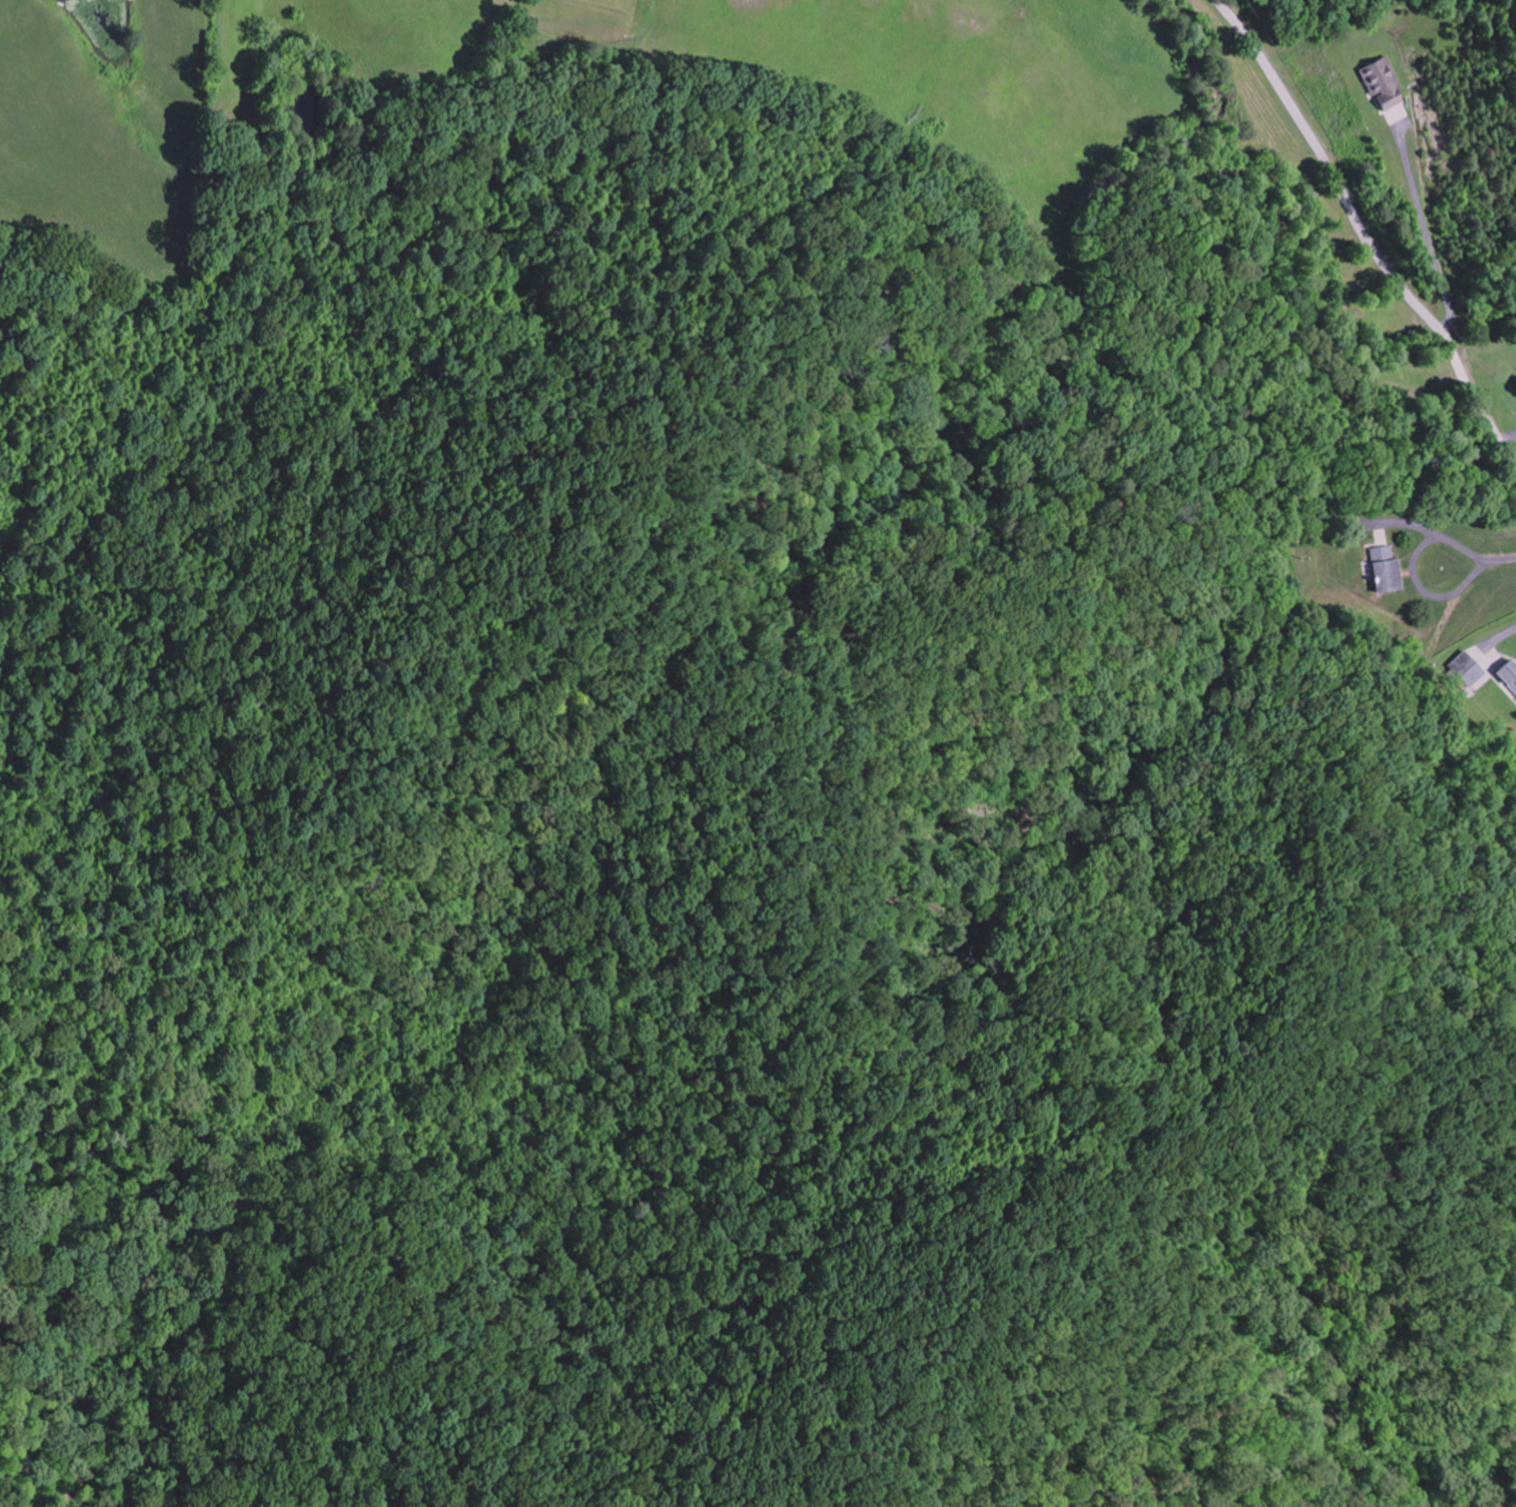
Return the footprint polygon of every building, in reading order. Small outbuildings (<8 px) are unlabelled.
[(1370,99),(1376,96),(1381,111),(1406,102),(1390,57),(1359,68),(1370,99)] [(1371,548),(1378,592),(1403,588),(1399,557),(1394,558),(1392,544),(1371,548)] [(1487,673),(1467,649),(1449,664),(1469,688),(1487,673)] [(1512,658),(1497,673),(1515,693),(1515,662),(1512,658)]
